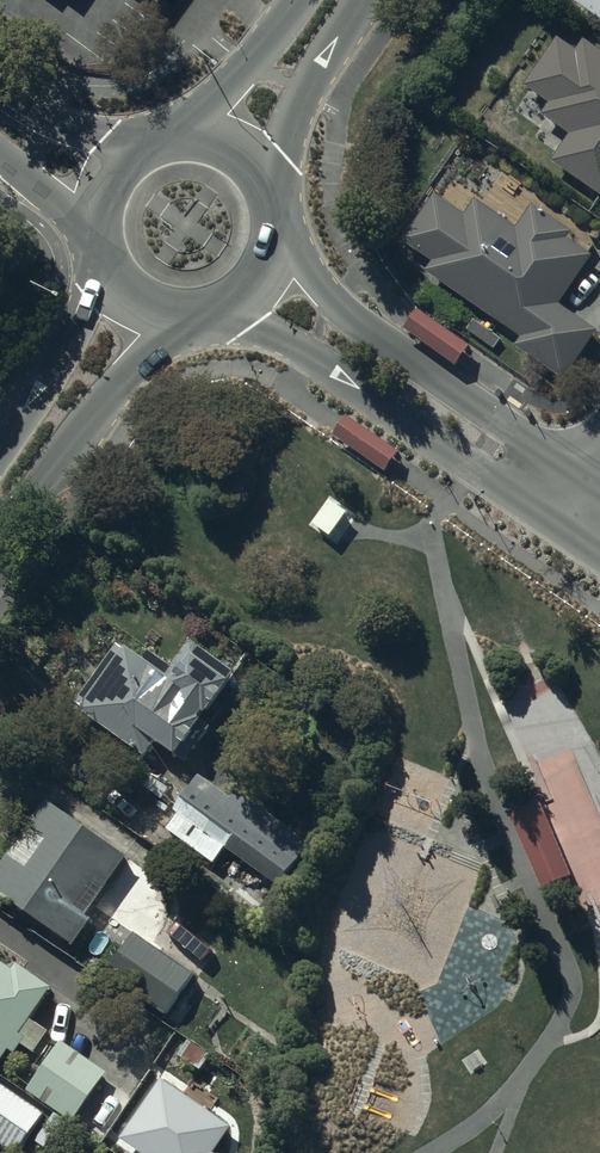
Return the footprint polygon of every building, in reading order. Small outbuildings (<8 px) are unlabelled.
[(63,10),(70,0),(49,0),(63,10)] [(155,16),(166,0),(132,0),(155,16)] [(580,7),(599,22),(599,0),(585,0),(580,7)] [(584,40),(576,52),(560,40),(525,92),(551,110),(542,122),(572,142),(555,166),(599,197),(599,51),(584,40)] [(428,276),(522,340),(515,350),(571,389),(599,346),(599,328),(566,305),(597,259),(570,241),(574,235),(536,209),(522,229),(479,200),(467,217),(437,196),(404,243),(436,265),(428,276)] [(425,320),(416,335),(456,361),(466,346),(425,320)] [(399,459),(359,428),(348,442),(388,473),(399,459)] [(350,509),(325,496),(309,526),(334,539),(350,509)] [(146,662),(119,643),(74,708),(152,762),(160,750),(186,768),(248,677),(194,640),(175,667),(153,652),(146,662)] [(279,885),(311,841),(215,771),(170,834),(216,866),(228,849),(279,885)] [(538,800),(507,813),(539,888),(570,874),(538,800)] [(49,801),(0,880),(0,896),(81,947),(100,916),(95,913),(133,853),(49,801)] [(192,978),(137,936),(111,971),(166,1013),(192,978)] [(7,1066),(21,1045),(36,1055),(55,1026),(40,1017),(56,991),(0,956),(0,1062),(7,1066)] [(138,1090),(62,1044),(31,1095),(106,1142),(138,1090)] [(0,1080),(0,1145),(12,1152),(22,1152),(49,1112),(0,1080)]
